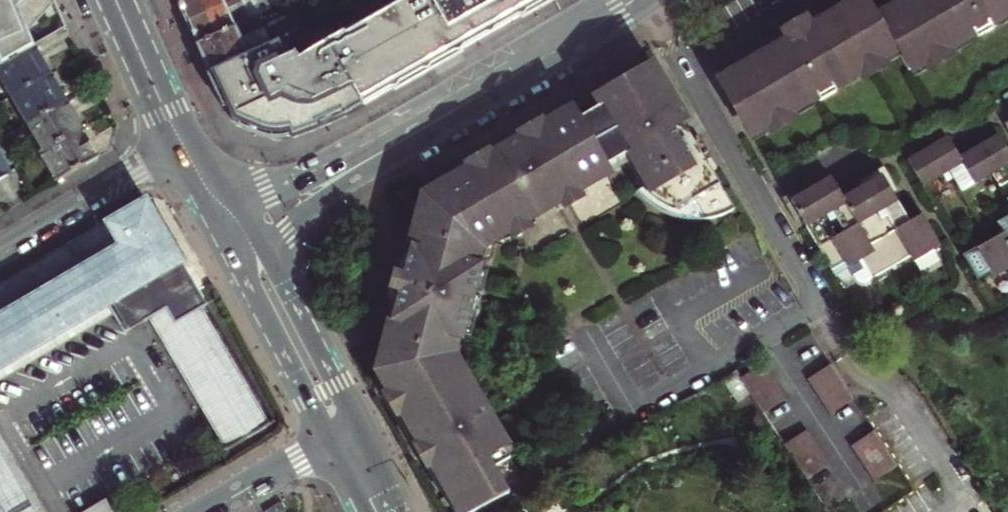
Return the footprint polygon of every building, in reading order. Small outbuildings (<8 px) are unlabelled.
[(4,66),(34,48),(32,44),(27,34),(53,7),(55,6),(56,3),(54,0),(0,0),(0,59),(1,61),(4,66)] [(182,12),(188,23),(207,15),(208,10),(225,2),(229,4),(237,0),(177,0),(182,12)] [(188,23),(192,32),(197,44),(254,19),(294,0),(237,0),(229,4),(225,2),(208,10),(207,15),(188,23)] [(327,46),(315,24),(210,72),(233,120),(248,127),(262,133),(279,140),(299,135),(321,127),(537,7),(549,0),(406,0),(327,46)] [(719,82),(745,128),(753,123),(758,131),(799,108),(797,104),(814,94),(816,98),(831,89),(829,85),(870,63),(869,60),(893,47),(905,67),(931,53),(933,56),(971,35),(973,37),(990,28),(989,25),(1003,17),(1005,21),(1007,19),(1007,0),(899,0),(900,3),(876,17),(865,0),(855,0),(838,11),(836,8),(810,24),(806,17),(791,25),(778,33),(784,44),(719,82)] [(254,19),(197,44),(204,60),(210,72),(315,24),(308,11),(288,20),(286,16),(267,24),(269,28),(260,32),(254,19)] [(700,27),(683,37),(688,45),(705,36),(700,27)] [(50,76),(43,64),(34,48),(4,66),(0,68),(0,75),(13,98),(50,76)] [(481,511),(510,496),(497,470),(510,462),(495,435),(497,434),(495,430),(494,426),(490,419),(487,421),(465,382),(459,385),(449,365),(455,339),(460,340),(478,267),(474,266),(479,242),(499,232),(501,235),(556,202),(551,194),(562,188),(567,195),(608,171),(606,168),(621,158),(625,158),(630,159),(648,186),(651,191),(645,195),(651,200),(655,203),(661,208),(668,211),(673,213),(692,202),(703,220),(709,219),(716,217),(723,214),(727,212),(731,209),(695,151),(680,125),(685,122),(676,106),(659,79),(654,82),(645,68),(633,75),(621,83),(618,78),(592,93),(595,98),(588,102),(553,123),(544,128),(541,122),(526,131),(512,139),(515,145),(491,159),(488,154),(461,170),(464,175),(458,179),(457,177),(454,175),(452,175),(449,175),(446,177),(444,179),(444,182),(444,185),(445,187),(435,192),(407,209),(417,225),(411,247),(409,257),(405,257),(402,258),(398,260),(395,263),(392,267),(388,281),(402,285),(400,294),(386,291),(382,306),(383,309),(384,313),(385,317),(389,321),(393,325),(390,334),(387,347),(370,358),(390,392),(384,396),(399,422),(406,418),(421,444),(414,448),(422,461),(429,474),(436,470),(461,511),(481,511)] [(28,125),(66,104),(58,89),(50,76),(13,98),(28,125)] [(44,153),(82,131),(75,118),(66,104),(28,125),(44,153)] [(44,153),(40,155),(57,184),(98,159),(91,147),(82,131),(44,153)] [(906,160),(921,185),(948,169),(961,191),(990,173),(998,186),(1007,180),(1007,157),(995,135),(971,149),(957,158),(945,137),(925,149),(906,160)] [(11,175),(0,156),(0,182),(11,175)] [(806,188),(787,199),(819,254),(828,270),(840,262),(844,268),(857,260),(869,280),(907,257),(910,261),(936,246),(923,223),(918,213),(905,220),(879,174),(868,180),(840,196),(827,176),(806,188)] [(0,287),(0,383),(114,317),(125,335),(151,320),(226,449),(224,450),(226,452),(270,426),(268,424),(266,425),(200,311),(207,306),(180,257),(156,216),(155,217),(146,201),(106,224),(107,225),(0,287)] [(961,255),(975,277),(987,269),(991,277),(1007,267),(1007,245),(1006,243),(1007,242),(1007,213),(994,221),(1000,232),(981,243),(961,255)] [(831,365),(809,379),(831,412),(854,398),(836,371),(831,365)] [(761,367),(738,381),(761,414),(783,399),(761,367)] [(875,429),(853,442),(875,477),(898,463),(875,429)] [(806,433),(785,447),(808,480),(830,466),(806,433)] [(0,437),(0,511),(44,511),(0,437)] [(106,501),(87,511),(112,511),(106,501)]
